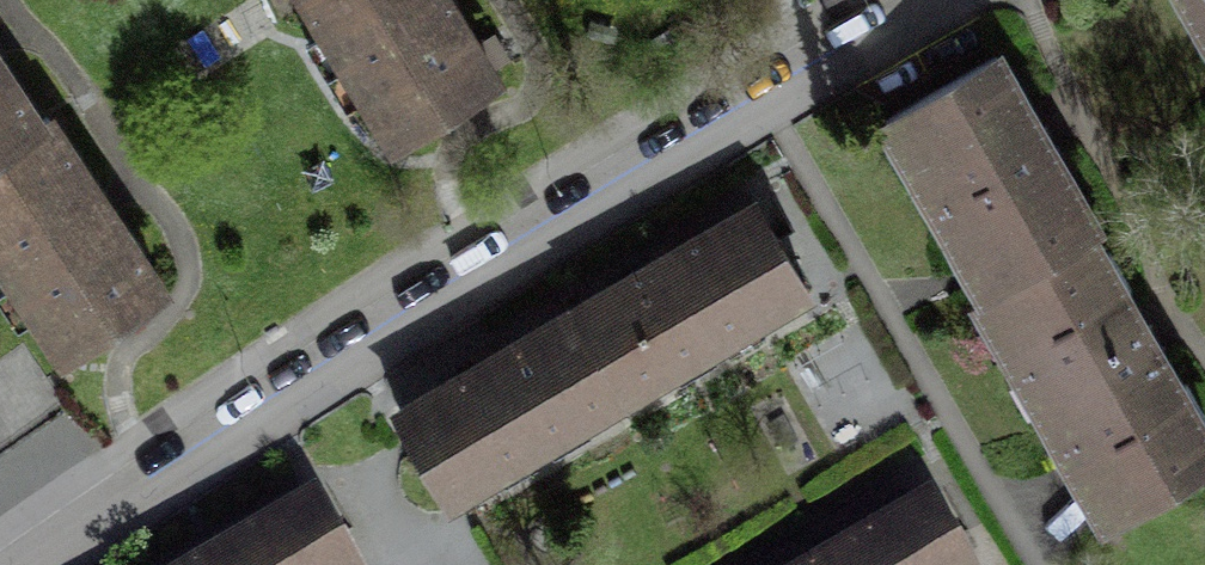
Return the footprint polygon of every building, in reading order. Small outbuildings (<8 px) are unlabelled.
[(331,28),(370,90),(366,93),(396,141),(495,79),(446,0),(308,0),(327,31),(331,28)] [(1204,17),(1204,0),(1195,0),(1204,17)] [(890,117),(987,285),(1082,230),(1089,227),(992,59),(890,117)] [(37,121),(0,66),(0,146),(37,121)] [(37,313),(65,355),(163,289),(45,116),(37,121),(0,146),(0,250),(41,310),(37,313)] [(577,305),(628,392),(805,289),(754,200),(577,305)] [(987,285),(979,290),(1108,512),(1204,456),(1204,443),(1082,230),(987,285)] [(577,305),(398,409),(450,495),(628,392),(577,305)] [(20,343),(0,357),(0,442),(2,441),(60,400),(20,343)] [(198,564),(352,564),(313,498),(198,564)] [(928,500),(817,564),(966,564),(928,500)]
